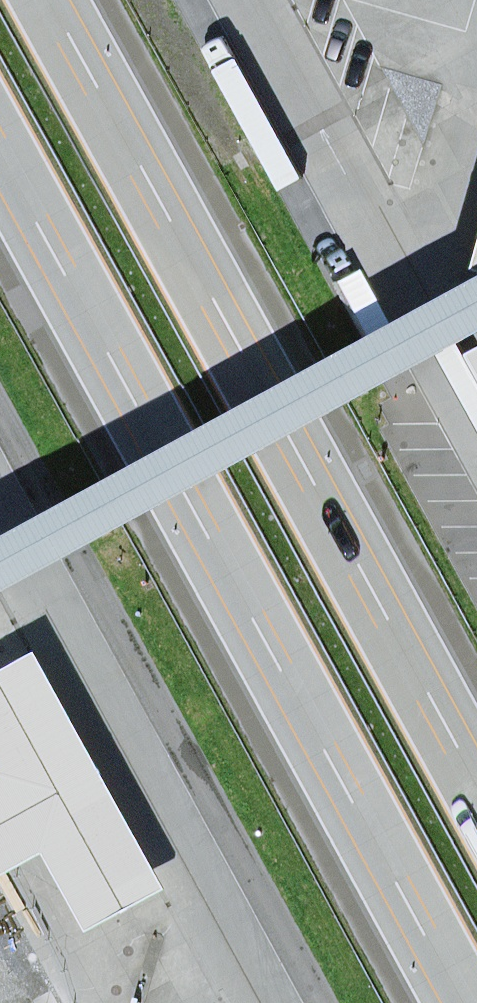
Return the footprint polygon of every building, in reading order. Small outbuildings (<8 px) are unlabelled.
[(448,269),(476,278),(476,170),(448,269)] [(465,355),(476,377),(476,349),(465,355)] [(43,855),(86,934),(166,890),(35,651),(0,670),(0,878),(43,855)]
